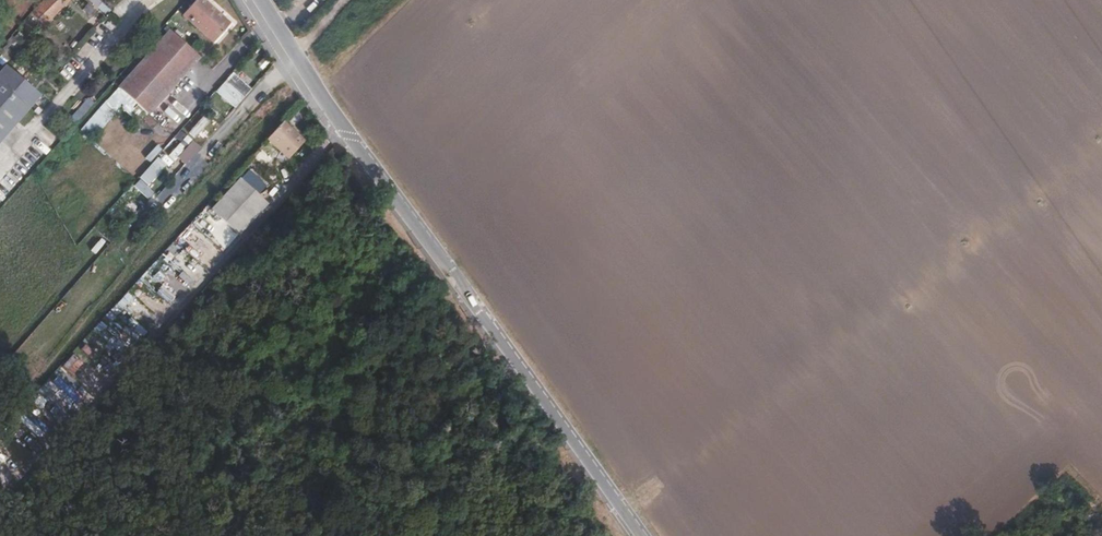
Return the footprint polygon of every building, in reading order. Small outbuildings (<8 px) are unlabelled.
[(44,24),(71,0),(47,0),(33,12),(44,24)] [(191,7),(221,35),(238,16),(220,0),(197,0),(191,7)] [(181,18),(130,73),(161,101),(212,45),(181,18)] [(0,73),(0,140),(43,91),(9,62),(0,73)] [(215,91),(234,109),(252,90),(233,72),(215,91)] [(94,112),(90,109),(79,122),(83,126),(94,112)] [(196,139),(209,119),(202,114),(189,135),(196,139)] [(298,151),(314,134),(294,115),(278,131),(298,151)] [(170,156),(186,167),(200,147),(185,135),(170,156)] [(34,146),(48,154),(51,149),(37,141),(34,146)] [(145,158),(150,162),(161,150),(156,146),(145,158)] [(145,174),(158,183),(168,169),(155,160),(145,174)] [(285,187),(259,161),(230,192),(256,218),(285,187)]
